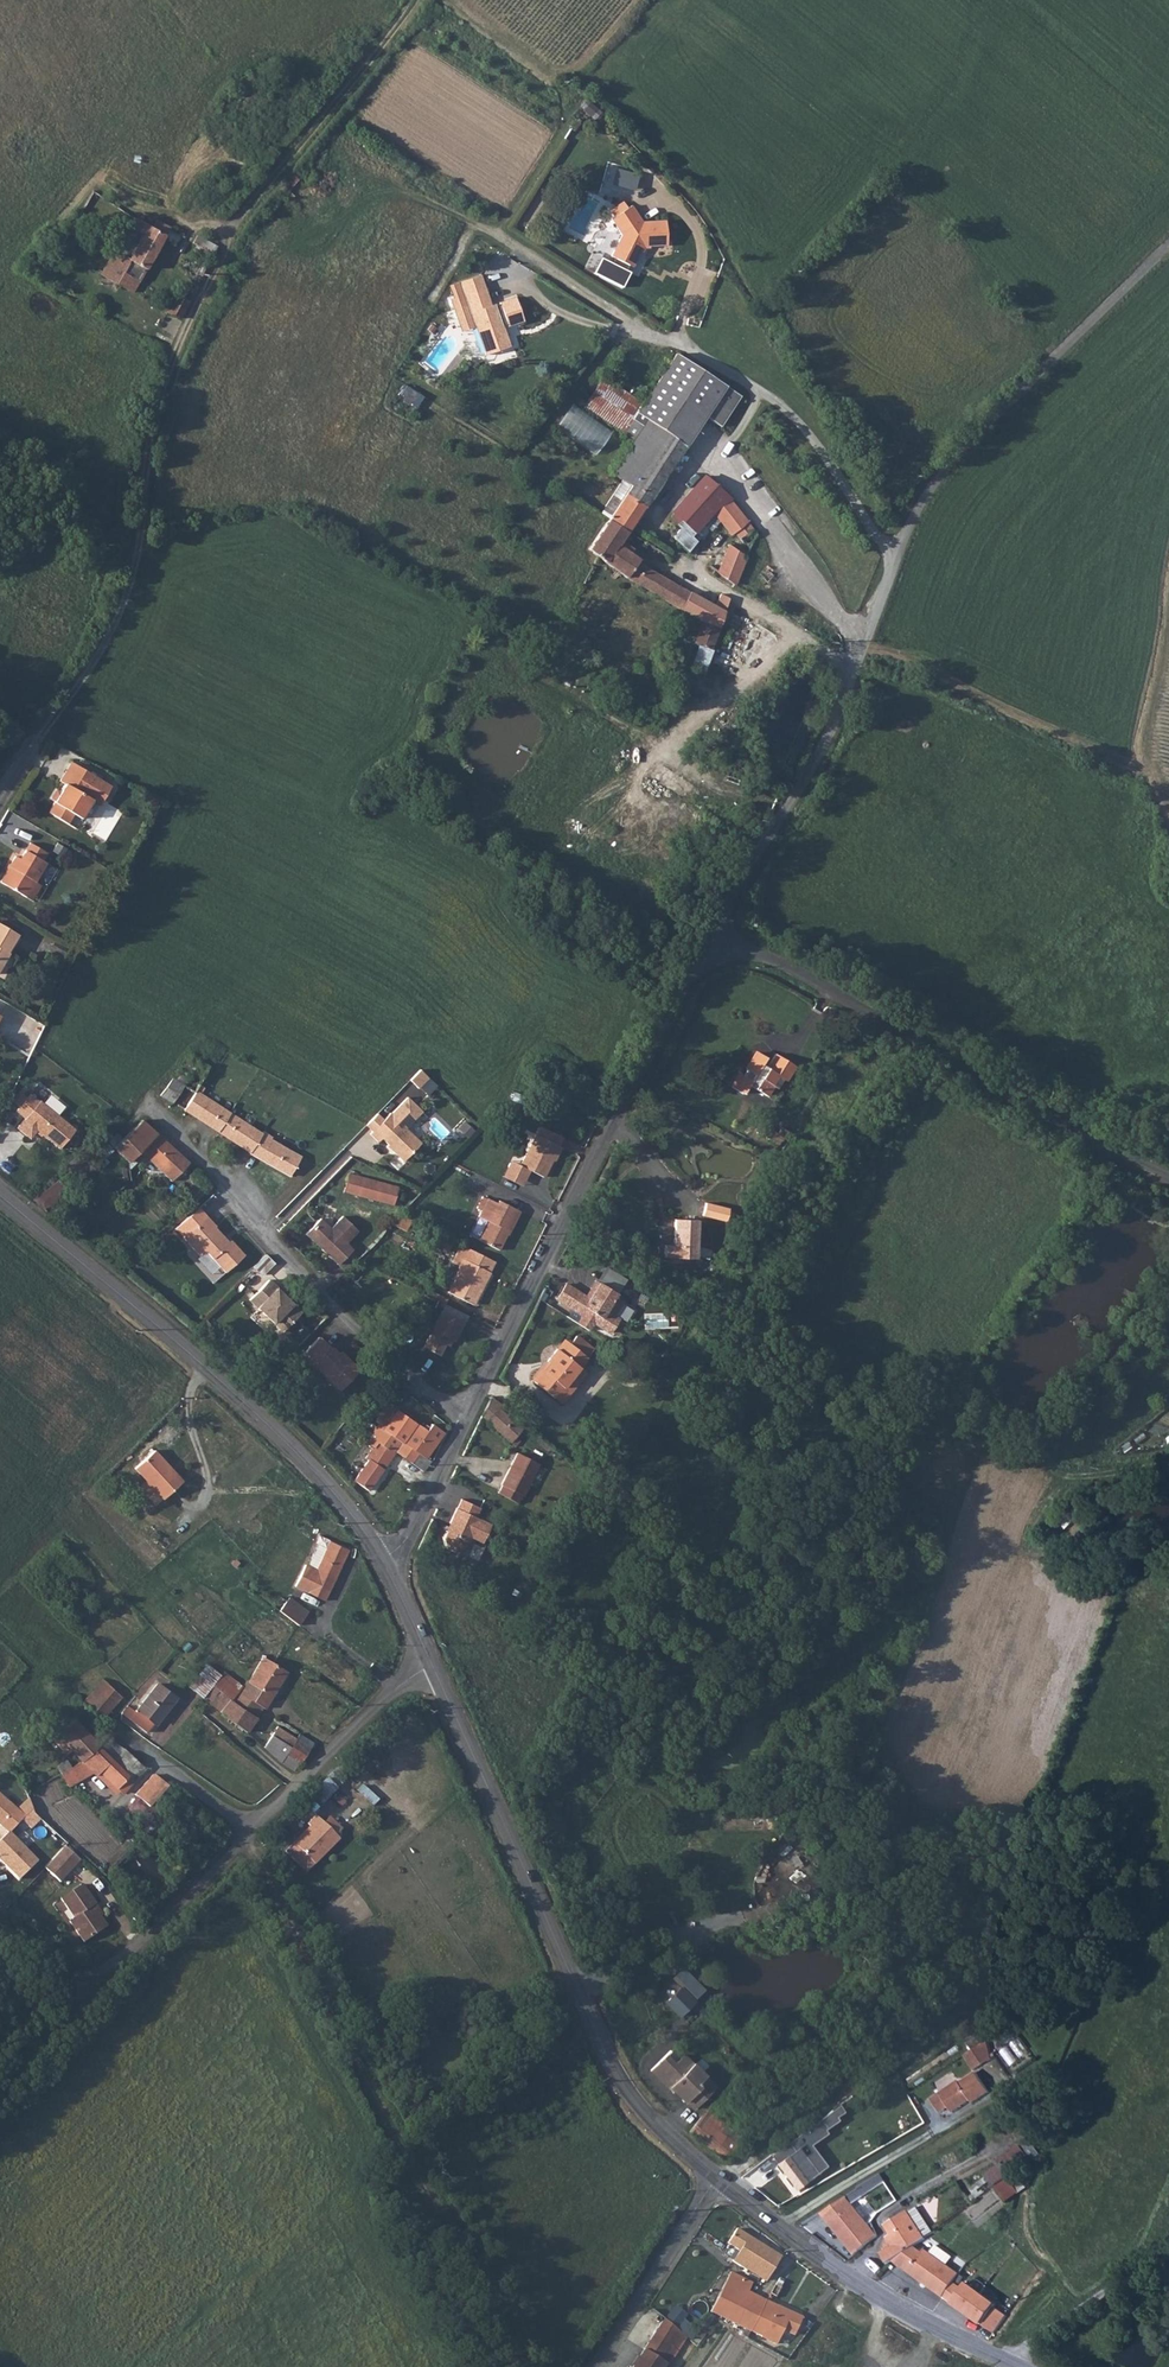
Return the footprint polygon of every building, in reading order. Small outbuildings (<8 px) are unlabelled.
[(642,222),(631,207),(611,219),(622,235),(611,257),(633,268),(644,246),(667,245),(665,221),(642,222)] [(131,228),(140,233),(146,223),(138,218),(131,228)] [(156,220),(152,227),(146,223),(140,233),(125,261),(112,283),(130,292),(168,228),(156,220)] [(216,247),(197,236),(193,242),(213,254),(216,247)] [(112,283),(125,261),(116,256),(103,278),(112,283)] [(200,277),(204,269),(189,260),(184,268),(200,277)] [(486,313),(491,311),(485,293),(480,294),(486,313)] [(460,300),(466,318),(470,318),(474,332),(476,332),(477,334),(485,360),(509,353),(505,340),(501,339),(500,334),(523,327),(515,304),(491,311),(486,313),(480,294),(460,300)] [(185,304),(172,297),(164,310),(178,317),(185,304)] [(712,377),(678,353),(644,402),(638,410),(648,418),(633,438),(636,440),(645,447),(638,457),(646,462),(666,434),(667,435),(712,377)] [(648,418),(638,410),(644,402),(605,376),(587,403),(633,438),(648,418)] [(683,447),(684,448),(706,418),(722,430),(743,399),(712,377),(667,435),(683,447)] [(567,399),(551,422),(599,454),(615,431),(567,399)] [(628,531),(665,472),(683,447),(667,435),(666,434),(646,462),(630,484),(608,518),(628,531)] [(646,462),(638,457),(629,450),(636,440),(633,438),(611,472),(630,484),(646,462)] [(636,440),(629,450),(638,457),(645,447),(636,440)] [(702,524),(713,511),(726,495),(725,494),(705,478),(673,519),(678,523),(675,538),(681,543),(689,550),(695,542),(697,540),(692,536),(702,524)] [(736,585),(760,536),(726,495),(713,511),(702,524),(710,531),(720,520),(731,535),(734,533),(735,535),(717,575),(736,585)] [(698,645),(711,650),(729,602),(730,599),(722,595),(717,607),(688,595),(640,563),(642,560),(639,558),(641,555),(621,542),(628,531),(608,518),(588,549),(599,557),(622,574),(646,590),(671,605),(681,611),(701,618),(694,643),(698,645)] [(695,542),(689,550),(695,554),(699,549),(698,548),(697,547),(698,545),(695,542)] [(57,800),(50,811),(69,822),(75,812),(83,817),(94,798),(102,803),(113,784),(73,760),(62,780),(67,783),(63,790),(57,800)] [(57,800),(63,790),(58,787),(52,798),(57,800)] [(32,841),(23,856),(18,854),(2,879),(27,895),(37,879),(48,861),(44,858),(48,851),(32,841)] [(37,879),(27,895),(34,899),(43,883),(37,879)] [(20,932),(0,919),(0,968),(11,950),(10,948),(20,932)] [(760,1063),(764,1056),(755,1051),(744,1069),(745,1070),(742,1075),(737,1072),(728,1085),(739,1092),(745,1083),(760,1092),(772,1072),(784,1080),(793,1065),(773,1053),(765,1066),(760,1063)] [(172,1102),(184,1110),(195,1091),(198,1084),(208,1066),(199,1061),(182,1086),(172,1102)] [(423,1078),(414,1070),(403,1080),(411,1088),(423,1078)] [(182,1086),(173,1079),(160,1095),(172,1102),(182,1086)] [(198,1084),(195,1091),(200,1094),(203,1087),(198,1084)] [(195,1091),(184,1110),(252,1152),(289,1175),(301,1156),(271,1137),(272,1135),(263,1130),(262,1132),(200,1094),(195,1091)] [(40,1103),(31,1096),(17,1113),(26,1120),(18,1130),(31,1141),(38,1132),(60,1150),(76,1131),(41,1102),(40,1103)] [(402,1096),(387,1113),(385,1112),(365,1133),(373,1141),(377,1137),(383,1143),(384,1142),(389,1146),(389,1151),(398,1160),(416,1142),(401,1127),(417,1110),(402,1096)] [(143,1120),(113,1150),(128,1163),(140,1151),(157,1133),(143,1120)] [(557,1144),(561,1135),(540,1125),(536,1134),(534,1134),(519,1164),(509,1159),(502,1175),(522,1184),(529,1168),(542,1175),(552,1152),(555,1154),(559,1145),(557,1144)] [(140,1151),(172,1181),(190,1162),(184,1157),(157,1133),(140,1151)] [(348,1175),(342,1193),(398,1208),(401,1198),(397,1196),(399,1189),(348,1175)] [(46,1210),(62,1199),(54,1188),(38,1199),(46,1210)] [(518,1210),(497,1199),(495,1202),(486,1197),(477,1215),(486,1219),(476,1239),(497,1249),(505,1234),(504,1233),(503,1231),(504,1229),(508,1230),(518,1210)] [(717,1222),(722,1210),(699,1202),(694,1214),(717,1222)] [(387,1224),(402,1230),(407,1219),(396,1214),(387,1224)] [(318,1219),(304,1235),(325,1254),(327,1252),(331,1256),(329,1258),(337,1265),(351,1250),(344,1243),(356,1230),(340,1216),(329,1229),(318,1219)] [(219,1226),(210,1217),(186,1238),(202,1256),(209,1250),(228,1272),(247,1255),(234,1241),(232,1243),(218,1227),(219,1226)] [(689,1259),(691,1219),(668,1217),(667,1243),(657,1242),(656,1257),(689,1259)] [(488,1270),(487,1268),(492,1259),(464,1246),(455,1266),(457,1268),(445,1291),(472,1304),(488,1270)] [(279,1288),(271,1280),(251,1300),(284,1332),(302,1314),(293,1305),(292,1306),(288,1302),(289,1301),(278,1290),(279,1288)] [(585,1295),(577,1290),(575,1294),(586,1301),(598,1282),(595,1280),(585,1295)] [(616,1293),(598,1282),(586,1301),(575,1294),(577,1290),(566,1283),(556,1298),(581,1315),(576,1322),(588,1330),(593,1322),(608,1332),(617,1318),(612,1315),(621,1300),(614,1295),(616,1293)] [(448,1338),(452,1340),(454,1341),(468,1314),(445,1303),(424,1347),(440,1355),(445,1345),(448,1338)] [(546,1361),(549,1363),(534,1382),(554,1398),(593,1349),(576,1336),(570,1344),(567,1341),(559,1351),(556,1349),(546,1361)] [(320,1338),(304,1354),(319,1369),(335,1350),(333,1349),(332,1350),(320,1338)] [(335,1350),(319,1369),(341,1391),(360,1371),(346,1357),(343,1359),(335,1350)] [(394,1382),(385,1375),(374,1389),(383,1396),(394,1382)] [(500,1407),(501,1404),(490,1396),(483,1409),(480,1416),(514,1445),(518,1439),(514,1433),(519,1427),(500,1407)] [(379,1425),(425,1458),(437,1441),(442,1433),(432,1425),(423,1438),(412,1430),(418,1421),(389,1402),(379,1420),(381,1422),(379,1425)] [(379,1425),(377,1428),(369,1442),(375,1447),(367,1459),(370,1461),(357,1482),(370,1492),(396,1452),(421,1470),(429,1461),(425,1458),(379,1425)] [(1054,1435),(1056,1428),(1046,1425),(1043,1432),(1054,1435)] [(154,1450),(135,1467),(147,1481),(162,1499),(180,1484),(168,1471),(170,1470),(154,1450)] [(529,1482),(539,1463),(516,1452),(509,1467),(529,1482)] [(509,1467),(500,1484),(501,1485),(497,1493),(519,1504),(529,1482),(509,1467)] [(155,1505),(162,1499),(147,1481),(140,1486),(155,1505)] [(482,1507),(487,1499),(469,1490),(465,1498),(482,1507)] [(460,1501),(456,1509),(454,1509),(447,1524),(451,1525),(450,1529),(447,1528),(468,1540),(469,1539),(480,1544),(489,1526),(473,1518),(477,1509),(460,1501)] [(468,1542),(468,1540),(447,1528),(442,1540),(444,1548),(444,1549),(448,1551),(453,1553),(462,1549),(465,1543),(467,1543),(468,1542)] [(318,1613),(350,1544),(341,1539),(332,1557),(325,1554),(321,1559),(312,1558),(302,1579),(300,1578),(295,1588),(304,1594),(299,1604),(318,1613)] [(304,1594),(295,1588),(289,1599),(299,1604),(304,1594)] [(279,1613),(289,1621),(295,1611),(286,1604),(279,1613)] [(298,1628),(305,1619),(295,1611),(289,1621),(298,1628)] [(244,1679),(238,1687),(230,1698),(212,1685),(199,1700),(221,1720),(233,1727),(249,1737),(284,1676),(265,1663),(260,1660),(247,1680),(244,1679)] [(230,1698),(238,1687),(221,1674),(212,1685),(230,1698)] [(199,1700),(212,1685),(203,1678),(192,1693),(199,1700)] [(82,1707),(101,1724),(120,1700),(101,1684),(82,1707)] [(173,1700),(156,1688),(130,1723),(146,1734),(155,1722),(156,1724),(173,1700)] [(101,1724),(82,1707),(70,1723),(89,1740),(101,1724)] [(82,1762),(98,1748),(89,1740),(70,1723),(51,1745),(65,1755),(69,1751),(82,1762)] [(287,1741),(297,1749),(303,1741),(293,1734),(287,1741)] [(303,1741),(297,1749),(290,1760),(300,1765),(316,1750),(303,1741)] [(121,1786),(125,1782),(130,1787),(143,1773),(133,1764),(126,1758),(113,1746),(106,1754),(98,1748),(82,1762),(80,1764),(98,1782),(100,1780),(120,1798),(127,1792),(121,1786)] [(339,1761),(332,1768),(340,1784),(351,1772),(339,1761)] [(310,1792),(322,1804),(340,1784),(332,1768),(310,1792)] [(78,1788),(74,1781),(66,1787),(72,1793),(78,1788)] [(164,1793),(151,1782),(140,1795),(153,1806),(164,1793)] [(153,1806),(140,1795),(133,1802),(146,1814),(153,1806)] [(0,1802),(0,1831),(6,1837),(6,1836),(19,1822),(0,1802)] [(29,1811),(19,1822),(28,1831),(37,1821),(31,1815),(29,1811)] [(317,1816),(309,1824),(311,1827),(288,1852),(302,1864),(309,1857),(317,1864),(341,1838),(338,1835),(325,1823),(317,1816)] [(325,1823),(338,1835),(344,1828),(331,1816),(325,1823)] [(6,1836),(6,1837),(0,1843),(0,1865),(21,1883),(37,1863),(6,1836)] [(79,1861),(67,1846),(46,1870),(61,1882),(79,1861)] [(95,1908),(81,1888),(60,1902),(73,1920),(68,1924),(83,1946),(106,1930),(92,1910),(95,1908)] [(693,2002),(681,1988),(668,2002),(679,2015),(693,2002)] [(958,2014),(951,2019),(971,2048),(977,2043),(958,2014)] [(1021,2041),(1003,2053),(1015,2070),(1033,2058),(1021,2041)] [(988,2042),(966,2056),(976,2072),(998,2058),(988,2042)] [(676,2045),(653,2067),(669,2086),(672,2086),(693,2108),(697,2104),(702,2109),(713,2098),(709,2093),(715,2087),(676,2045)] [(959,2087),(958,2084),(930,2102),(939,2116),(947,2111),(951,2117),(969,2105),(970,2108),(987,2098),(974,2078),(959,2087)] [(704,2110),(705,2112),(687,2132),(724,2161),(737,2147),(719,2130),(723,2126),(705,2109),(704,2110)] [(817,2116),(790,2135),(798,2145),(824,2125),(817,2116)] [(795,2189),(817,2172),(798,2148),(800,2147),(798,2145),(790,2135),(766,2153),(795,2189)] [(1002,2155),(1013,2171),(1029,2159),(1018,2144),(1002,2155)] [(1002,2155),(998,2158),(1001,2161),(1010,2173),(1013,2171),(1002,2155)] [(1010,2173),(1001,2161),(984,2173),(993,2186),(1010,2173)] [(818,2209),(853,2256),(877,2237),(855,2208),(845,2194),(818,2209)] [(923,2248),(920,2251),(912,2245),(932,2230),(914,2206),(906,2212),(905,2211),(885,2225),(890,2234),(886,2237),(891,2244),(881,2253),(888,2263),(891,2260),(980,2324),(977,2333),(989,2339),(1001,2313),(989,2307),(991,2303),(1003,2303),(1005,2300),(992,2291),(984,2289),(981,2293),(956,2275),(959,2272),(945,2262),(929,2252),(923,2248)] [(764,2281),(780,2256),(736,2229),(727,2243),(739,2251),(732,2261),(764,2281)] [(934,2244),(929,2252),(945,2262),(950,2255),(934,2244)] [(1031,2268),(1022,2275),(1024,2278),(1028,2285),(1039,2277),(1031,2268)] [(736,2323),(748,2328),(762,2335),(761,2337),(777,2344),(783,2330),(793,2334),(801,2318),(747,2294),(752,2284),(731,2272),(711,2310),(730,2320),(731,2317),(737,2320),(736,2323)] [(1023,2287),(1028,2285),(1024,2278),(1019,2281),(1023,2287)] [(1005,2300),(1006,2298),(992,2291),(1005,2300)] [(668,2366),(686,2338),(664,2319),(632,2366),(664,2366),(666,2364),(668,2366)] [(758,2343),(761,2337),(748,2330),(744,2336),(758,2343)]
